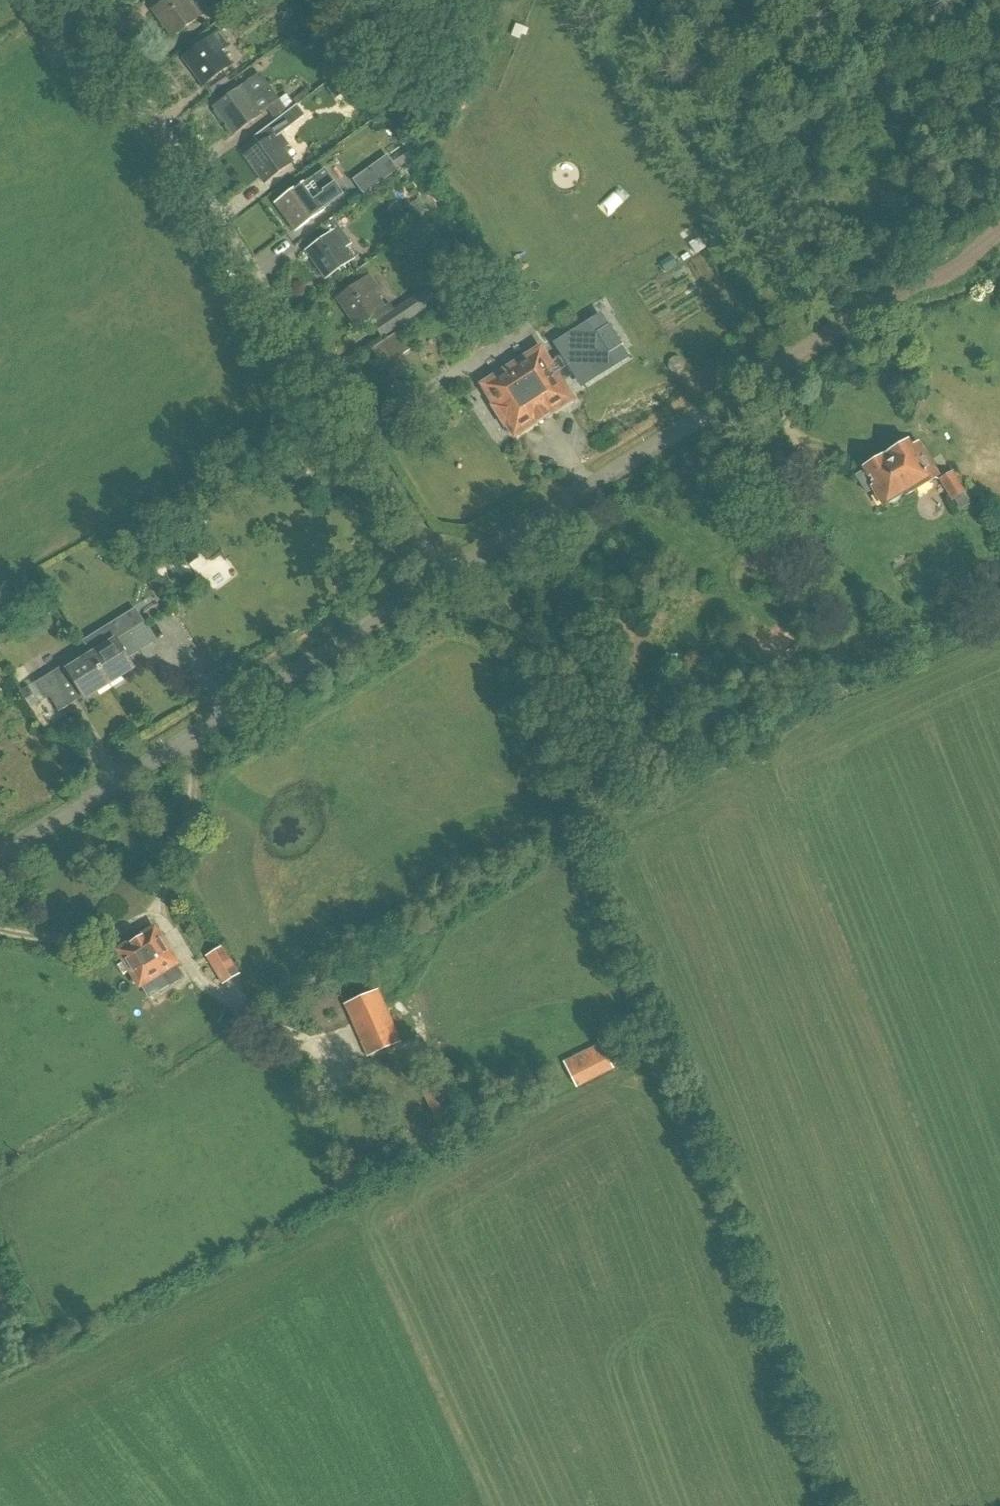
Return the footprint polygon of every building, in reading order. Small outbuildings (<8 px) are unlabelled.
[(201,17),(191,3),(194,0),(165,0),(151,10),(173,39),(201,17)] [(303,49),(318,39),(308,25),(293,35),(303,49)] [(203,86),(231,64),(221,51),(226,47),(215,33),(182,58),(203,86)] [(279,100),(279,99),(260,72),(242,85),(243,85),(213,106),(234,135),(263,114),(262,112),(266,109),(275,120),(294,105),(287,95),(279,100)] [(327,88),(335,99),(346,90),(339,80),(327,88)] [(265,183),(293,162),(283,149),(288,145),(280,135),(306,115),(298,104),(253,137),(259,145),(244,156),(265,183)] [(371,167),(381,182),(399,169),(388,155),(371,167)] [(342,194),(324,170),(305,184),(304,183),(275,204),(295,231),(324,210),(323,209),(342,194)] [(427,210),(418,198),(407,206),(411,211),(404,216),(414,229),(432,216),(427,210)] [(325,279),(354,259),(345,245),(349,242),(338,227),(305,251),(325,279)] [(695,253),(705,247),(699,237),(689,244),(695,253)] [(660,264),(665,273),(677,265),(672,257),(660,264)] [(368,273),(364,267),(356,272),(360,279),(368,273)] [(385,307),(375,293),(380,289),(369,274),(336,298),(356,327),(370,318),(383,338),(437,302),(427,287),(394,309),(390,303),(385,307)] [(606,326),(600,316),(557,344),(563,354),(550,362),(541,348),(485,383),(498,403),(493,406),(505,424),(506,423),(514,436),(572,399),(562,382),(575,374),(582,384),(625,357),(619,347),(623,345),(610,324),(606,326)] [(384,367),(412,349),(399,330),(371,348),(384,367)] [(912,447),(909,441),(905,444),(900,442),(894,445),(893,451),(880,459),(876,456),(870,460),(869,465),(863,469),(874,487),(872,488),(883,506),(889,503),(891,503),(892,504),(894,504),(896,503),(897,502),(898,502),(899,500),(900,498),(900,497),(900,496),(904,493),(905,495),(938,475),(919,443),(912,447)] [(954,472),(939,481),(952,501),(954,499),(961,510),(971,504),(965,493),(966,492),(954,472)] [(196,554),(201,551),(194,542),(179,552),(188,564),(198,557),(196,554)] [(135,606),(84,638),(93,653),(111,682),(134,668),(129,659),(156,641),(145,621),(135,606)] [(66,662),(35,682),(45,697),(48,695),(59,712),(83,696),(84,699),(111,682),(93,653),(69,668),(66,663),(66,662)] [(19,692),(24,699),(32,694),(27,687),(19,692)] [(185,977),(177,963),(155,928),(119,950),(141,986),(161,973),(169,987),(185,977)] [(222,985),(240,974),(224,945),(206,955),(222,985)] [(367,1057),(402,1042),(379,989),(344,1004),(367,1057)] [(576,1087),(614,1069),(603,1048),(609,1045),(605,1037),(562,1058),(576,1087)]
